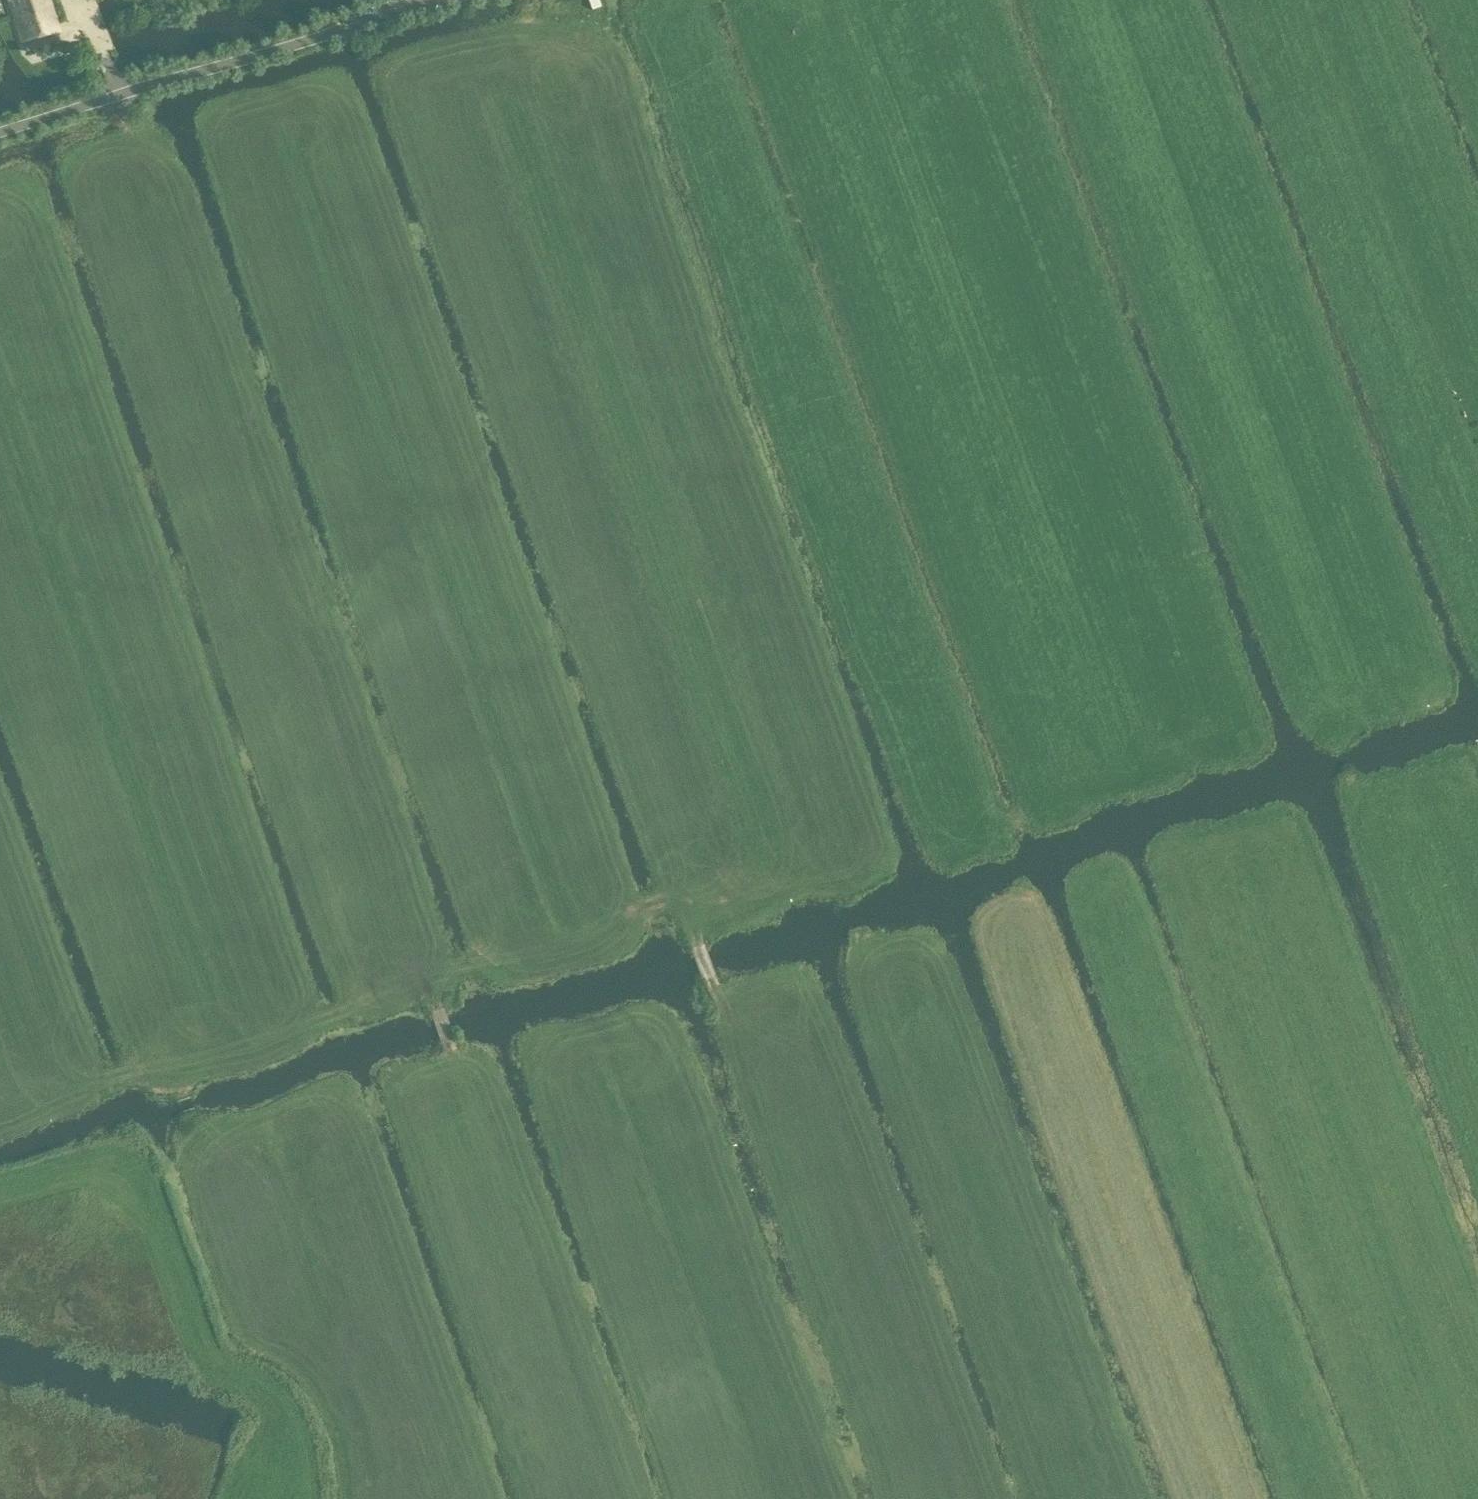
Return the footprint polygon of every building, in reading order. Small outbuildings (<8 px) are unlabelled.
[(49,0),(8,0),(15,19),(14,19),(21,44),(60,32),(49,0)]
